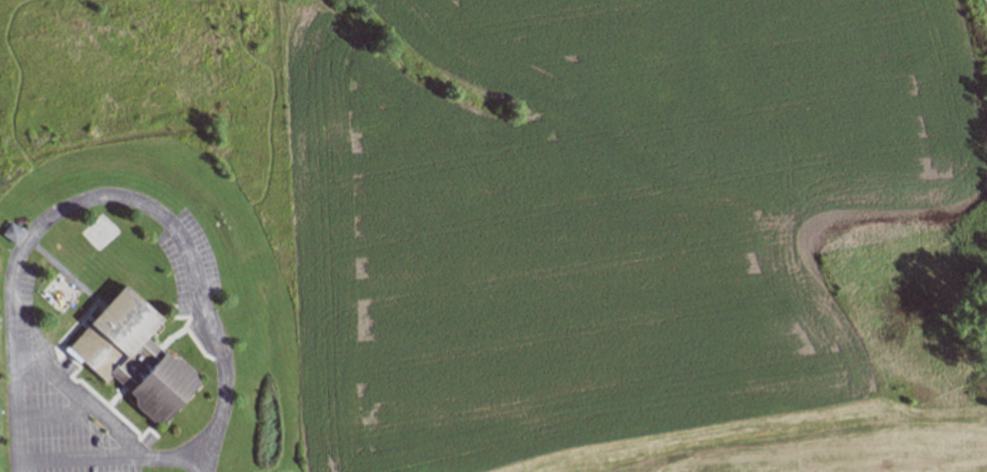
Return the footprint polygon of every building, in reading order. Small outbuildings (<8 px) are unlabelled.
[(124,284),(162,318),(146,337),(158,349),(168,357),(178,357),(195,372),(196,379),(200,383),(162,423),(159,421),(152,421),(134,404),(133,397),(123,387),(110,375),(104,382),(66,347),(124,284)]
